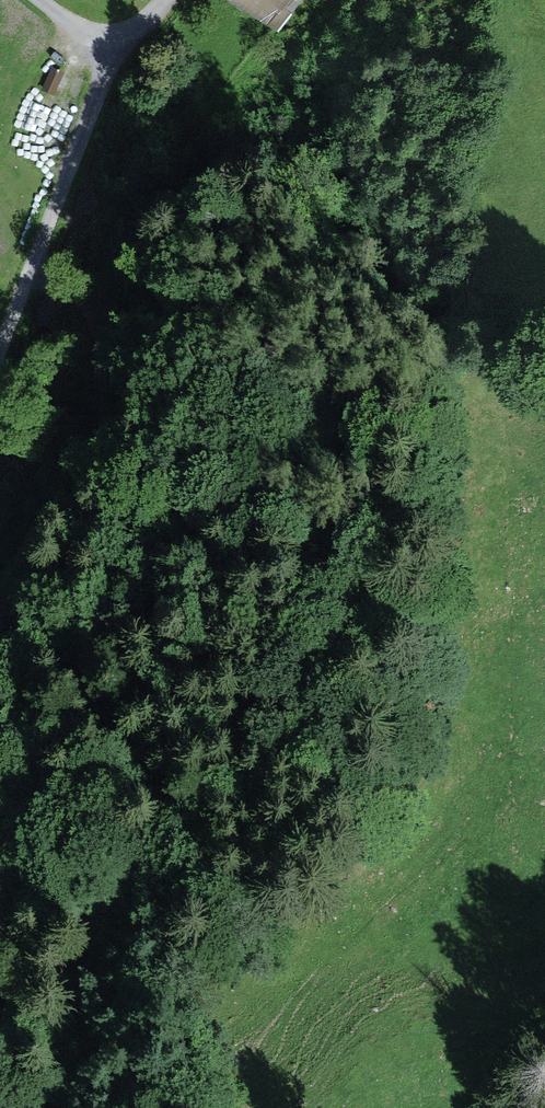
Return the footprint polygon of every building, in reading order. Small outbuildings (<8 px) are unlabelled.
[(278,30),(291,13),(281,6),(285,0),(229,0),(278,30)] [(14,139),(53,157),(81,95),(42,77),(14,139)]
